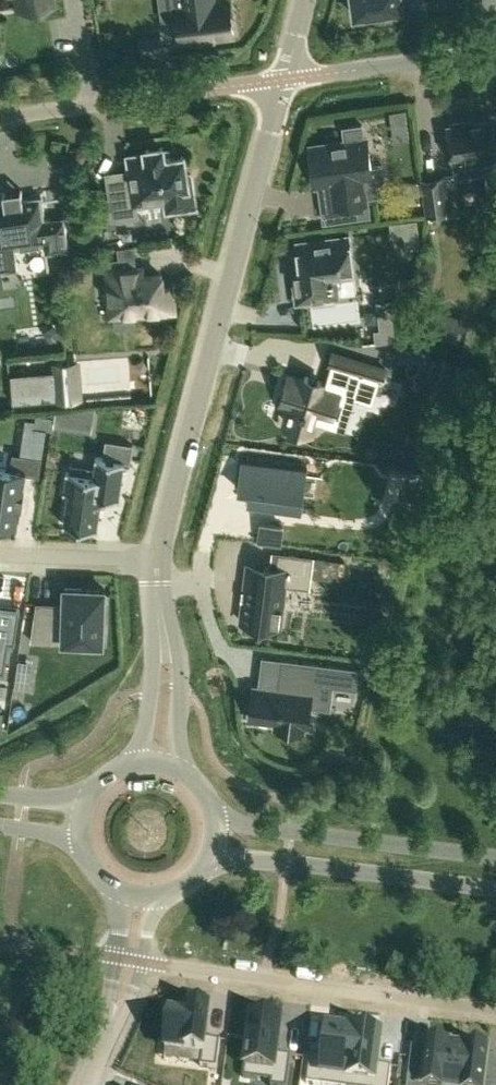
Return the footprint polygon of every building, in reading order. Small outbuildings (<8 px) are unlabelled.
[(182,41),(233,34),(229,2),(208,4),(207,0),(169,0),(170,5),(177,4),(182,41)] [(355,15),(381,12),(386,15),(396,14),(400,9),(403,9),(401,0),(350,0),(353,2),(355,15)] [(405,110),(391,112),(395,142),(409,140),(405,110)] [(345,142),(310,147),(315,183),(318,183),(334,181),(335,187),(334,188),(337,207),(366,203),(364,189),(374,188),(371,166),(367,139),(364,139),(363,131),(362,121),(343,124),(344,134),(345,142)] [(452,126),(448,127),(449,135),(446,135),(442,139),(443,149),(448,151),(451,151),(452,159),(484,155),(486,168),(486,172),(491,206),(495,205),(495,138),(493,121),(465,125),(464,121),(451,123),(452,126)] [(55,142),(53,153),(60,154),(62,143),(55,142)] [(146,153),(129,156),(131,170),(129,171),(130,181),(109,185),(114,218),(137,214),(135,204),(166,199),(167,210),(195,206),(190,174),(187,175),(184,156),(168,158),(167,150),(164,151),(163,146),(146,149),(146,153)] [(427,214),(449,211),(444,177),(422,180),(427,214)] [(421,194),(419,182),(405,184),(406,187),(407,194),(407,196),(421,194)] [(0,203),(0,289),(4,288),(2,271),(18,269),(15,245),(44,241),(45,253),(69,250),(64,217),(43,219),(40,198),(23,200),(23,198),(22,189),(3,192),(4,200),(5,203),(0,203)] [(390,224),(392,237),(405,235),(407,248),(420,247),(417,220),(390,224)] [(349,237),(298,243),(301,268),(294,269),(298,301),(314,299),(315,303),(334,301),(334,296),(337,295),(335,278),(354,276),(349,237)] [(110,270),(108,270),(112,314),(142,312),(143,315),(166,313),(166,310),(173,309),(171,287),(162,288),(161,275),(143,277),(142,268),(136,268),(134,246),(118,248),(119,258),(109,259),(110,270)] [(380,329),(373,330),(375,341),(399,338),(402,326),(398,299),(376,302),(380,329)] [(408,329),(421,332),(425,316),(412,313),(408,329)] [(398,347),(397,358),(425,360),(425,348),(398,347)] [(286,383),(281,402),(291,405),(286,421),(292,423),(291,427),(304,431),(305,427),(312,429),(317,413),(332,417),(340,392),(372,402),(379,378),(382,379),(385,367),(355,358),(347,383),(327,377),(324,386),(320,385),(322,380),(305,375),(303,380),(299,379),(297,386),(286,383)] [(58,391),(59,399),(80,398),(77,363),(56,365),(56,374),(13,377),(14,394),(58,391)] [(71,429),(73,410),(55,411),(53,426),(71,429)] [(36,413),(34,426),(51,429),(53,416),(36,413)] [(97,459),(94,476),(66,472),(66,474),(67,474),(65,492),(63,491),(63,493),(69,494),(65,522),(63,522),(63,524),(98,529),(98,527),(97,527),(101,496),(120,498),(120,496),(119,496),(123,462),(125,463),(125,460),(130,461),(132,445),(106,441),(104,458),(95,456),(95,458),(97,459)] [(0,468),(0,521),(16,524),(16,526),(17,526),(18,520),(19,520),(20,518),(18,518),(20,506),(22,507),(22,505),(20,505),(21,496),(24,496),(24,494),(22,494),(25,473),(39,476),(42,457),(12,452),(10,470),(0,468)] [(243,460),(239,490),(253,491),(252,505),(250,505),(250,507),(301,513),(306,468),(243,460)] [(283,525),(261,523),(258,543),(280,546),(283,525)] [(244,600),(241,621),(280,626),(285,584),(310,587),(314,556),(279,552),(277,568),(248,564),(245,589),(243,589),(241,599),(244,600)] [(37,604),(31,641),(65,642),(65,641),(102,642),(104,588),(65,587),(64,605),(37,604)] [(5,671),(9,642),(15,642),(20,609),(0,606),(0,671),(5,671)] [(362,669),(280,659),(276,690),(254,687),(250,718),(277,721),(276,727),(303,730),(304,724),(307,725),(313,683),(359,689),(362,669)] [(165,1048),(164,1059),(166,1060),(167,1049),(203,1054),(202,1066),(215,1068),(219,1041),(206,1039),(209,1011),(192,1009),(191,1014),(170,1011),(165,1048)] [(243,1077),(271,1081),(271,1084),(287,1084),(291,1056),(277,1054),(281,1021),(252,1017),(243,1077)] [(307,1083),(320,1084),(348,1084),(355,1031),(328,1027),(324,1058),(310,1056),(307,1083)] [(348,1084),(389,1084),(391,1067),(378,1065),(382,1034),(355,1031),(348,1084)] [(459,1047),(450,1046),(450,1045),(428,1042),(426,1059),(411,1057),(408,1084),(454,1084),(459,1047)] [(487,1066),(489,1049),(467,1047),(467,1048),(459,1047),(454,1084),(495,1084),(495,1067),(487,1066)]
